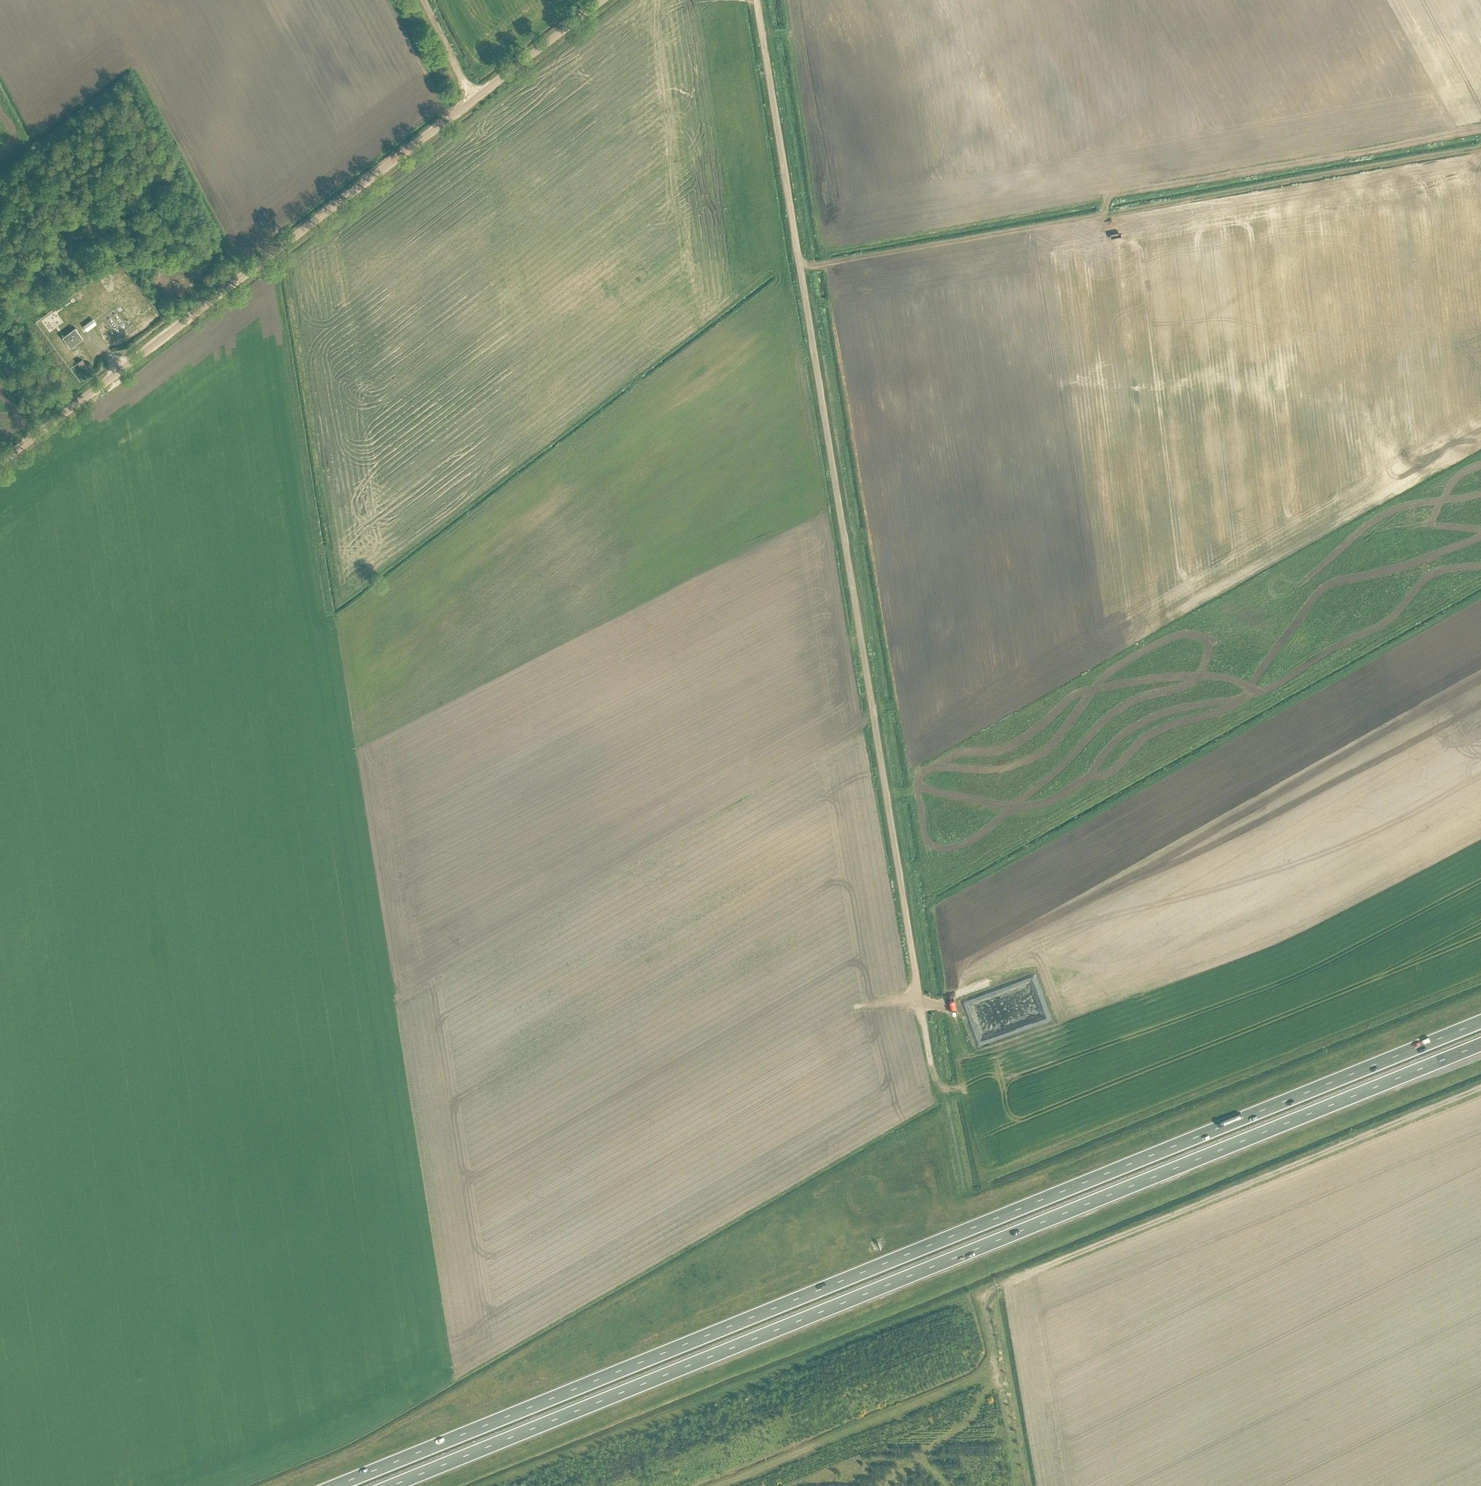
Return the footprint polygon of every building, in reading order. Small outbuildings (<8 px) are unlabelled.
[(86,326),(95,322),(93,318),(84,322),(86,326)] [(83,337),(76,327),(63,336),(71,346),(83,337)] [(78,362),(84,369),(88,366),(83,359),(78,362)] [(976,1008),(985,1007),(985,1000),(994,999),(994,992),(974,995),(976,1008)] [(1105,1171),(1134,1158),(1132,1152),(1102,1165),(1105,1171)]
